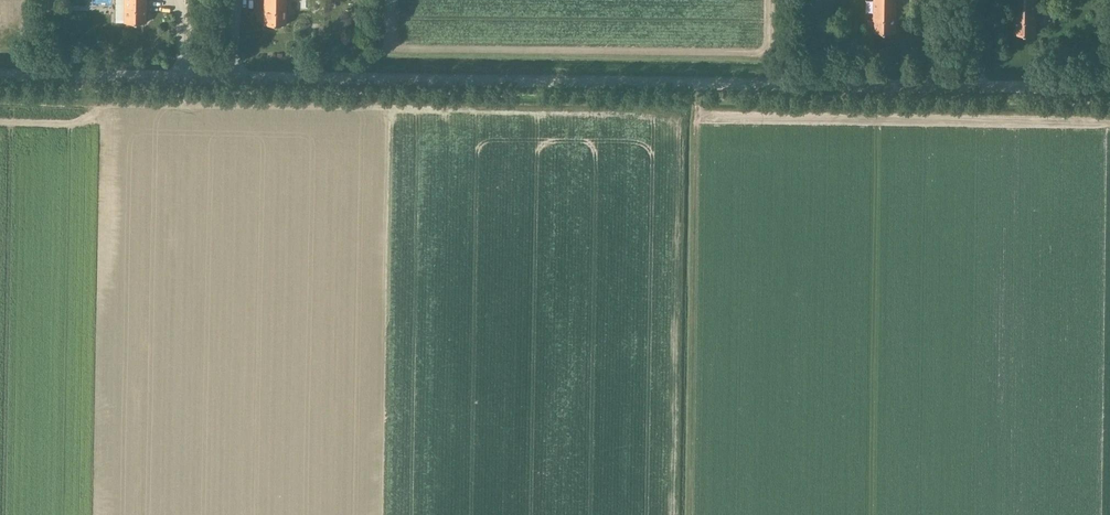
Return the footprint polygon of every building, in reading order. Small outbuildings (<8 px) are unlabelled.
[(146,0),(124,0),(124,21),(146,22),(146,0)] [(263,23),(286,24),(286,0),(264,0),(263,23)] [(896,0),(874,0),(873,31),(896,32),(896,0)] [(1036,0),(1014,0),(1014,33),(1036,34),(1036,0)]
